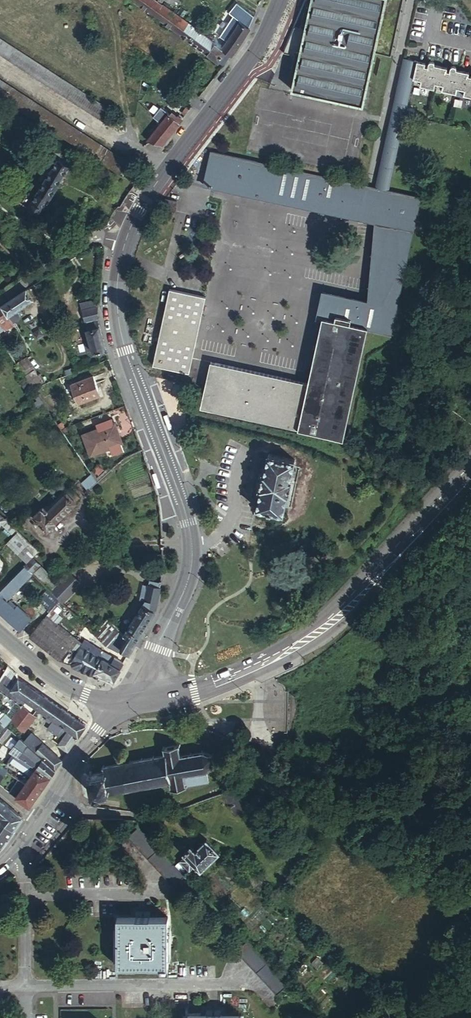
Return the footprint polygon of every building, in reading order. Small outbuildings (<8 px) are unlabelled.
[(223,65),(231,54),(222,48),(155,0),(132,0),(223,65)] [(295,88),(364,101),(382,0),(311,0),(295,88)] [(239,23),(222,48),(231,54),(249,28),(248,27),(239,23)] [(0,38),(0,53),(103,121),(110,110),(0,38)] [(400,59),(398,68),(412,71),(414,62),(400,59)] [(414,62),(412,71),(410,80),(418,82),(417,86),(432,89),(433,85),(440,87),(440,91),(454,95),(455,90),(463,92),(462,96),(470,98),(470,73),(470,75),(469,77),(467,77),(467,74),(455,71),(454,69),(453,69),(451,68),(449,69),(448,72),(444,72),(445,69),(432,66),(432,64),(431,63),(430,63),(428,62),(427,64),(426,64),(426,67),(422,67),(423,64),(414,62)] [(412,71),(398,68),(391,101),(405,104),(410,80),(412,71)] [(119,173),(126,162),(0,80),(0,96),(119,173)] [(405,104),(391,101),(371,188),(385,192),(405,104)] [(172,130),(183,116),(178,114),(177,115),(173,113),(171,115),(168,113),(161,122),(172,130)] [(147,139),(163,142),(172,130),(161,122),(147,139)] [(219,154),(216,163),(248,170),(246,176),(214,172),(211,186),(315,210),(317,201),(387,209),(383,226),(366,302),(320,291),(314,316),(319,317),(362,327),(385,332),(416,199),(385,192),(371,188),(219,154)] [(60,160),(28,209),(39,216),(71,167),(60,160)] [(248,170),(216,163),(214,172),(246,176),(248,170)] [(176,201),(165,199),(163,209),(164,209),(170,210),(174,211),(176,201)] [(317,201),(315,210),(383,226),(387,209),(317,201)] [(170,210),(164,209),(162,218),(168,220),(170,210)] [(167,287),(149,362),(183,369),(200,294),(167,287)] [(34,300),(27,288),(1,305),(10,316),(34,300)] [(80,304),(82,310),(96,306),(94,300),(80,304)] [(0,306),(0,324),(1,323),(6,329),(14,323),(10,316),(1,305),(0,306)] [(94,354),(106,350),(98,318),(97,313),(97,306),(96,306),(82,310),(94,354)] [(293,428),(336,438),(362,327),(319,317),(304,383),(293,428)] [(28,357),(17,365),(25,376),(26,375),(36,369),(28,357)] [(206,361),(196,406),(293,428),(304,383),(206,361)] [(39,374),(36,369),(26,375),(35,387),(47,382),(41,373),(39,374)] [(93,376),(71,384),(79,403),(101,395),(93,376)] [(121,442),(114,424),(84,435),(90,453),(121,442)] [(295,460),(269,454),(264,471),(263,472),(258,490),(261,490),(256,508),(283,513),(287,496),(289,496),(293,477),(291,477),(295,460)] [(76,500),(79,498),(71,489),(68,492),(68,491),(51,507),(49,504),(44,509),(42,507),(33,515),(37,519),(33,522),(42,532),(46,529),(47,530),(56,522),(55,522),(77,501),(76,500)] [(38,550),(23,535),(13,546),(28,560),(33,555),(38,550)] [(24,564),(32,571),(42,580),(50,572),(41,564),(42,563),(33,555),(28,560),(24,564)] [(21,628),(28,621),(12,606),(13,604),(10,601),(8,603),(6,600),(32,571),(24,564),(0,590),(0,609),(21,628)] [(71,571),(68,575),(79,586),(82,582),(71,571)] [(68,575),(54,589),(65,600),(79,586),(68,575)] [(160,587),(161,580),(150,578),(149,584),(160,587)] [(124,627),(122,630),(123,631),(136,643),(155,612),(160,587),(149,584),(145,599),(128,629),(124,627)] [(51,607),(59,599),(47,587),(39,596),(51,607)] [(71,661),(81,643),(82,642),(46,615),(30,636),(55,654),(60,657),(71,661)] [(86,615),(83,619),(88,624),(92,620),(86,615)] [(90,627),(81,618),(73,626),(82,635),(90,627)] [(109,618),(94,632),(108,645),(117,636),(123,631),(122,630),(109,618)] [(129,655),(136,643),(123,631),(117,636),(123,642),(120,649),(129,655)] [(123,642),(117,636),(108,645),(118,651),(120,649),(123,642)] [(84,645),(81,643),(71,661),(74,668),(102,677),(105,676),(115,680),(119,672),(124,664),(114,658),(111,663),(92,650),(84,645)] [(7,664),(0,676),(0,687),(9,694),(8,697),(20,705),(22,703),(26,696),(32,687),(21,679),(14,670),(7,664)] [(47,698),(32,687),(26,696),(40,707),(41,707),(47,698)] [(285,745),(287,692),(264,692),(264,720),(254,720),(254,737),(264,737),(264,745),(285,745)] [(40,707),(26,696),(22,703),(36,713),(40,707)] [(60,744),(68,750),(86,726),(47,698),(41,707),(50,714),(56,718),(54,721),(66,729),(68,728),(70,729),(63,738),(60,744)] [(22,703),(20,705),(12,718),(6,726),(12,731),(18,723),(26,728),(36,713),(22,703)] [(6,725),(6,726),(12,718),(5,713),(0,718),(0,720),(6,725)] [(56,718),(50,714),(47,719),(52,723),(54,721),(56,718)] [(54,721),(52,723),(49,728),(63,738),(70,729),(68,728),(66,729),(54,721)] [(6,725),(0,732),(0,740),(2,742),(12,731),(6,726),(6,725)] [(31,733),(25,741),(37,750),(57,767),(62,759),(31,733)] [(16,752),(25,741),(22,739),(13,750),(16,752)] [(37,750),(25,741),(16,752),(28,761),(37,750)] [(118,764),(105,766),(105,765),(103,765),(102,767),(101,768),(100,770),(103,769),(103,773),(93,775),(90,772),(89,774),(90,775),(89,777),(88,776),(87,778),(88,779),(90,779),(92,788),(89,792),(91,794),(92,793),(95,795),(93,796),(94,798),(96,796),(96,797),(102,795),(102,792),(107,792),(107,794),(110,793),(109,791),(122,789),(122,791),(125,790),(125,788),(134,787),(135,788),(138,788),(137,786),(147,784),(147,786),(150,786),(150,784),(158,782),(158,784),(161,784),(161,782),(170,780),(172,787),(169,788),(170,790),(172,790),(173,792),(175,791),(174,789),(185,787),(185,790),(188,789),(188,787),(209,783),(207,772),(214,767),(215,768),(217,766),(216,764),(214,758),(216,757),(214,755),(212,756),(204,752),(206,750),(203,750),(203,752),(192,754),(191,752),(189,752),(190,754),(182,755),(180,747),(182,747),(182,745),(180,745),(179,743),(178,743),(178,746),(167,748),(167,745),(165,746),(165,748),(164,749),(163,750),(165,750),(167,756),(156,757),(156,756),(154,756),(154,758),(145,759),(145,757),(143,757),(143,760),(134,762),(133,759),(130,760),(130,762),(120,764),(120,761),(118,762),(118,764)] [(51,775),(57,767),(37,750),(28,761),(37,769),(38,767),(51,775)] [(30,805),(51,775),(38,767),(37,769),(28,761),(16,752),(11,760),(32,775),(25,785),(7,772),(4,776),(0,773),(0,785),(5,789),(30,805)] [(14,828),(22,817),(7,803),(0,798),(0,818),(14,828)] [(0,818),(0,830),(8,837),(14,828),(0,818)] [(184,875),(138,825),(127,835),(173,885),(184,875)] [(187,856),(181,862),(191,871),(196,866),(203,871),(221,852),(206,840),(196,851),(191,846),(184,854),(187,856)] [(232,855),(229,859),(235,865),(238,861),(232,855)] [(254,875),(250,879),(249,880),(260,889),(264,884),(254,875)] [(170,919),(120,919),(119,967),(169,968),(170,919)] [(286,984),(245,940),(234,951),(275,995),(286,984)]
